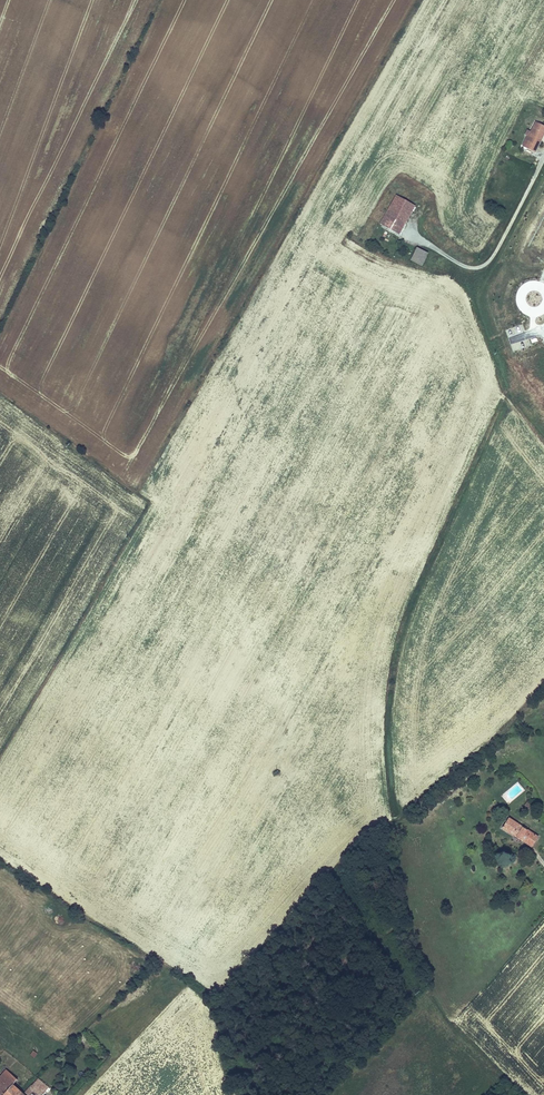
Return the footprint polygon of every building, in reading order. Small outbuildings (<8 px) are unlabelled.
[(535,154),(543,136),(543,127),(535,123),(530,133),(527,131),(524,136),(526,137),(522,147),(535,154)] [(396,195),(389,209),(408,219),(416,206),(396,195)] [(379,225),(399,236),(408,219),(389,209),(379,225)] [(429,254),(417,248),(411,261),(422,267),(429,254)] [(532,849),(539,839),(510,820),(503,830),(532,849)] [(6,1069),(0,1075),(0,1082),(1,1082),(0,1083),(0,1094),(1,1094),(21,1094),(24,1093),(14,1083),(18,1079),(6,1069)] [(24,1093),(21,1094),(42,1094),(49,1087),(38,1078),(32,1085),(31,1084),(24,1093)]
